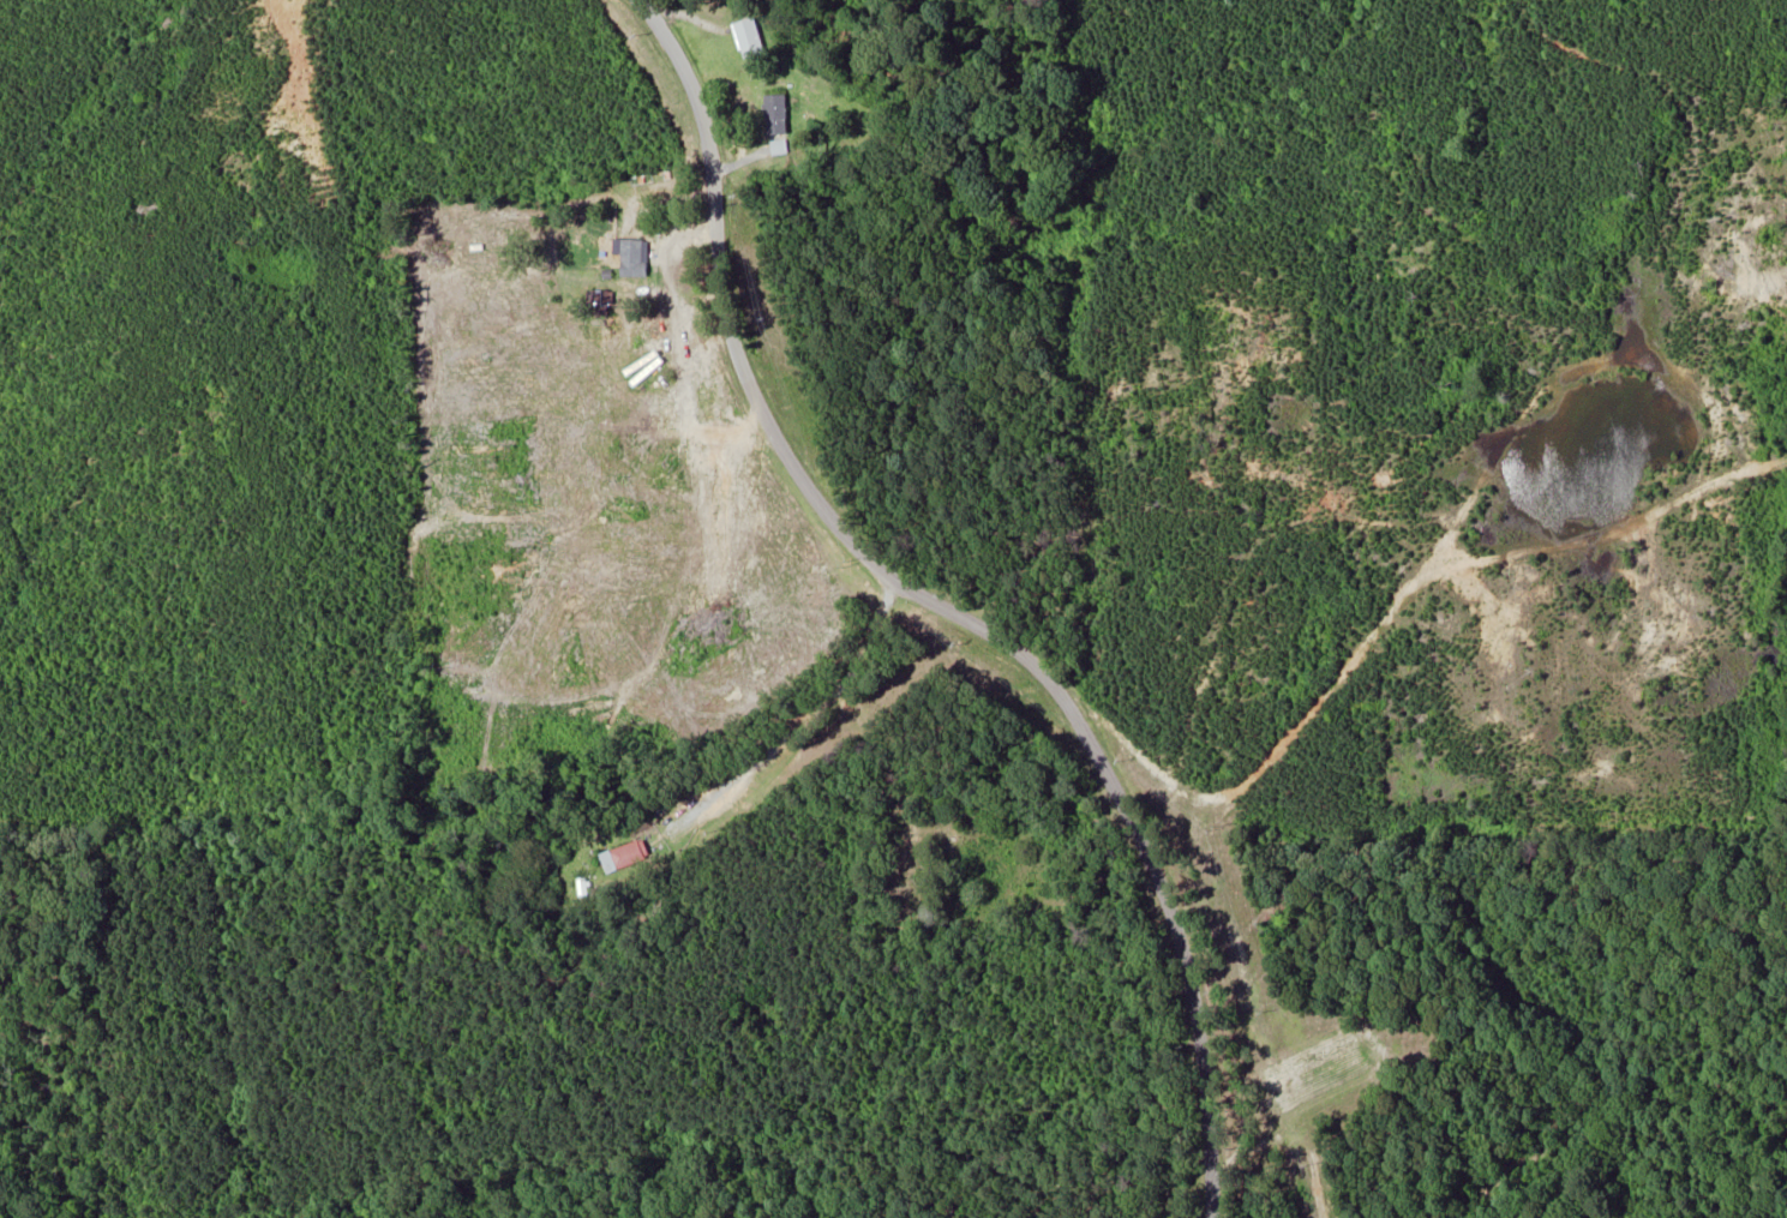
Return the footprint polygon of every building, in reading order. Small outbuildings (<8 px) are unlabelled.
[(766,52),(756,18),(735,24),(744,58),(766,52)] [(789,135),(788,95),(768,95),(768,135),(789,135)] [(649,240),(623,240),(623,277),(649,277),(649,240)] [(604,857),(612,875),(649,859),(642,841),(604,857)]
